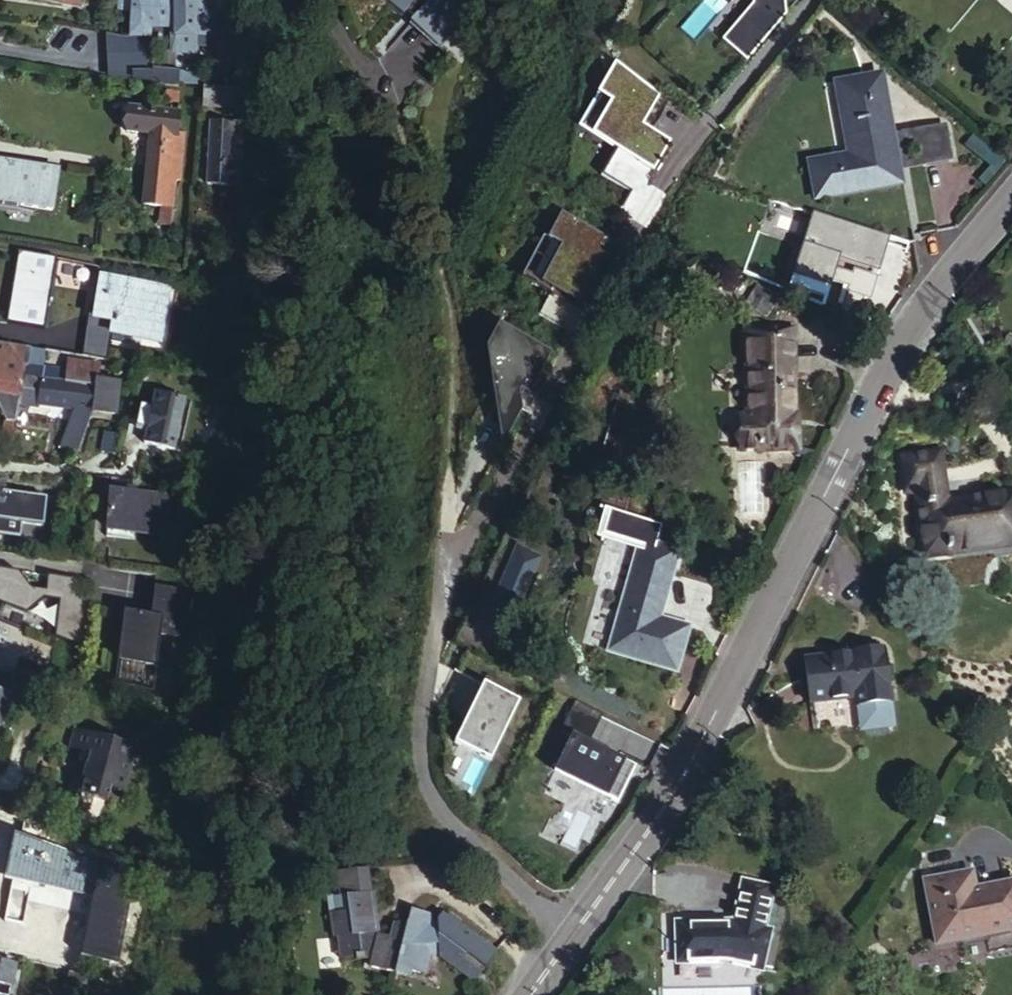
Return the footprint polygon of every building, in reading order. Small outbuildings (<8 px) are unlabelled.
[(82,0),(29,0),(63,4),(63,7),(81,9),(82,0)] [(130,0),(118,0),(118,1),(116,21),(129,21),(130,0)] [(129,21),(129,24),(150,26),(153,0),(130,0),(129,21)] [(166,36),(173,36),(174,52),(195,51),(194,33),(208,33),(208,0),(165,0),(166,36)] [(462,0),(381,0),(394,11),(399,5),(409,14),(404,19),(434,44),(467,5),(462,0)] [(719,43),(744,64),(784,17),(782,0),(750,0),(750,7),(719,43)] [(612,62),(577,124),(654,168),(670,139),(642,122),(661,90),(612,62)] [(178,80),(177,84),(202,87),(203,78),(172,73),(170,79),(178,80)] [(849,154),(809,161),(815,197),(900,182),(898,169),(891,137),(880,77),(862,80),(865,97),(840,102),(849,154)] [(204,91),(202,113),(244,116),(245,93),(204,91)] [(129,130),(153,134),(153,132),(181,135),(184,114),(177,113),(180,96),(165,94),(163,110),(132,106),(129,130)] [(210,123),(206,187),(237,188),(240,124),(210,123)] [(944,127),(920,131),(926,163),(950,159),(944,127)] [(920,131),(891,137),(898,169),(926,163),(920,131)] [(142,205),(160,207),(172,209),(176,209),(187,140),(180,139),(181,135),(153,132),(153,134),(142,205)] [(52,211),(57,170),(0,163),(0,204),(52,211)] [(169,227),(172,209),(160,207),(158,225),(169,227)] [(883,238),(813,215),(794,272),(798,274),(793,289),(824,299),(837,257),(873,268),(883,238)] [(566,253),(546,292),(574,306),(606,241),(565,221),(552,246),(566,253)] [(100,279),(94,319),(111,322),(109,332),(160,341),(169,290),(100,279)] [(614,284),(606,301),(618,300),(624,289),(614,284)] [(529,397),(551,353),(505,330),(490,360),(500,365),(490,386),(503,450),(523,409),(518,394),(520,392),(529,397)] [(738,417),(740,449),(794,448),(794,425),(789,425),(788,371),(781,372),(780,330),(748,331),(750,417),(738,417)] [(3,345),(0,364),(0,397),(21,399),(24,378),(29,349),(3,345)] [(45,351),(29,349),(24,378),(92,387),(88,410),(111,413),(115,383),(95,380),(97,364),(66,359),(63,369),(43,367),(45,351)] [(21,399),(20,404),(35,406),(35,405),(71,409),(59,447),(77,449),(88,410),(92,387),(24,378),(21,399)] [(150,429),(147,445),(177,451),(186,399),(156,394),(153,409),(142,407),(139,428),(150,429)] [(17,426),(9,425),(3,460),(11,461),(17,426)] [(906,476),(908,487),(918,485),(922,529),(915,530),(917,542),(923,541),(924,556),(1011,548),(1011,498),(946,503),(941,451),(914,454),(916,476),(906,476)] [(904,456),(906,476),(916,476),(914,454),(904,456)] [(3,517),(1,530),(19,531),(21,518),(10,516),(12,492),(3,491),(0,491),(0,516),(3,517)] [(110,492),(106,528),(165,536),(170,498),(110,492)] [(639,537),(605,654),(672,671),(685,625),(652,615),(664,570),(669,572),(675,548),(639,537)] [(510,540),(485,597),(511,607),(535,550),(510,540)] [(22,612),(40,598),(56,600),(52,636),(85,648),(90,607),(78,590),(80,579),(46,575),(44,590),(29,588),(17,571),(0,569),(0,604),(22,612)] [(130,618),(122,688),(154,692),(162,634),(182,637),(188,591),(154,586),(150,620),(130,618)] [(12,673),(17,657),(51,667),(53,647),(22,634),(24,631),(0,621),(0,670),(12,673)] [(818,659),(819,701),(867,699),(867,708),(900,706),(897,653),(818,659)] [(521,699),(485,682),(456,742),(492,759),(521,699)] [(10,701),(0,697),(0,738),(10,701)] [(900,706),(867,708),(868,728),(873,733),(896,732),(900,727),(900,706)] [(86,763),(84,768),(129,782),(133,766),(139,747),(139,745),(74,727),(68,747),(81,752),(78,761),(86,763)] [(614,800),(634,763),(570,730),(551,767),(614,800)] [(144,749),(139,747),(133,766),(138,768),(144,749)] [(84,768),(83,772),(81,779),(72,776),(64,802),(79,806),(82,794),(94,798),(107,802),(113,789),(126,793),(129,782),(84,768)] [(90,810),(94,798),(82,794),(79,806),(90,810)] [(327,934),(330,957),(362,953),(360,962),(402,974),(404,968),(417,971),(422,952),(428,951),(467,979),(491,947),(435,906),(428,917),(419,917),(422,910),(402,905),(400,917),(382,919),(380,932),(366,928),(372,927),(366,886),(363,886),(360,863),(327,867),(330,891),(321,893),(323,909),(318,909),(323,935),(327,934)] [(934,942),(1011,928),(1011,881),(973,888),(970,867),(922,876),(934,942)] [(677,922),(679,963),(699,962),(721,962),(758,970),(768,933),(761,932),(772,888),(741,880),(732,922),(677,922)] [(15,961),(0,958),(0,994),(9,994),(15,961)] [(69,967),(67,976),(86,978),(87,970),(69,967)]
